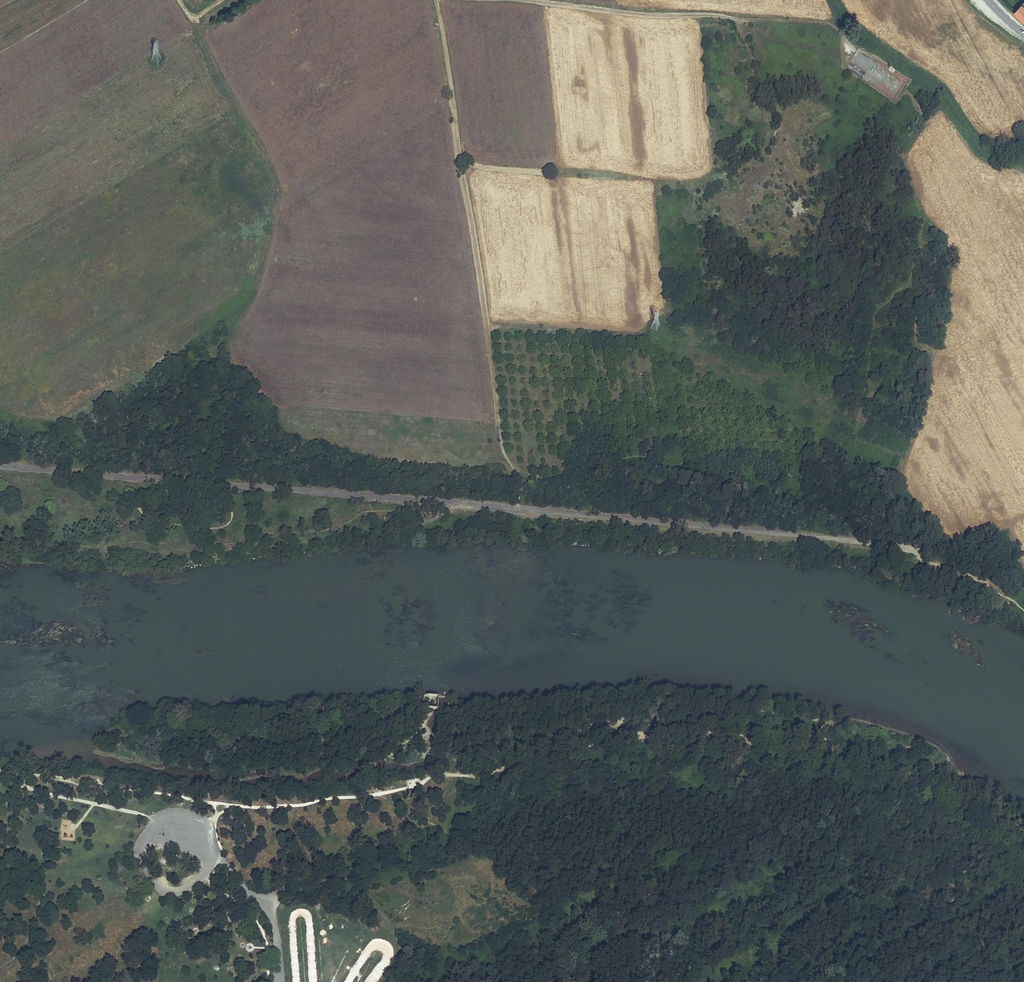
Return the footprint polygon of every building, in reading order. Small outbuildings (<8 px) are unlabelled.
[(1023,21),(1023,2),(1014,12),(1023,21)] [(439,697),(424,697),(424,703),(424,709),(433,710),(439,710),(439,703),(439,697)]
